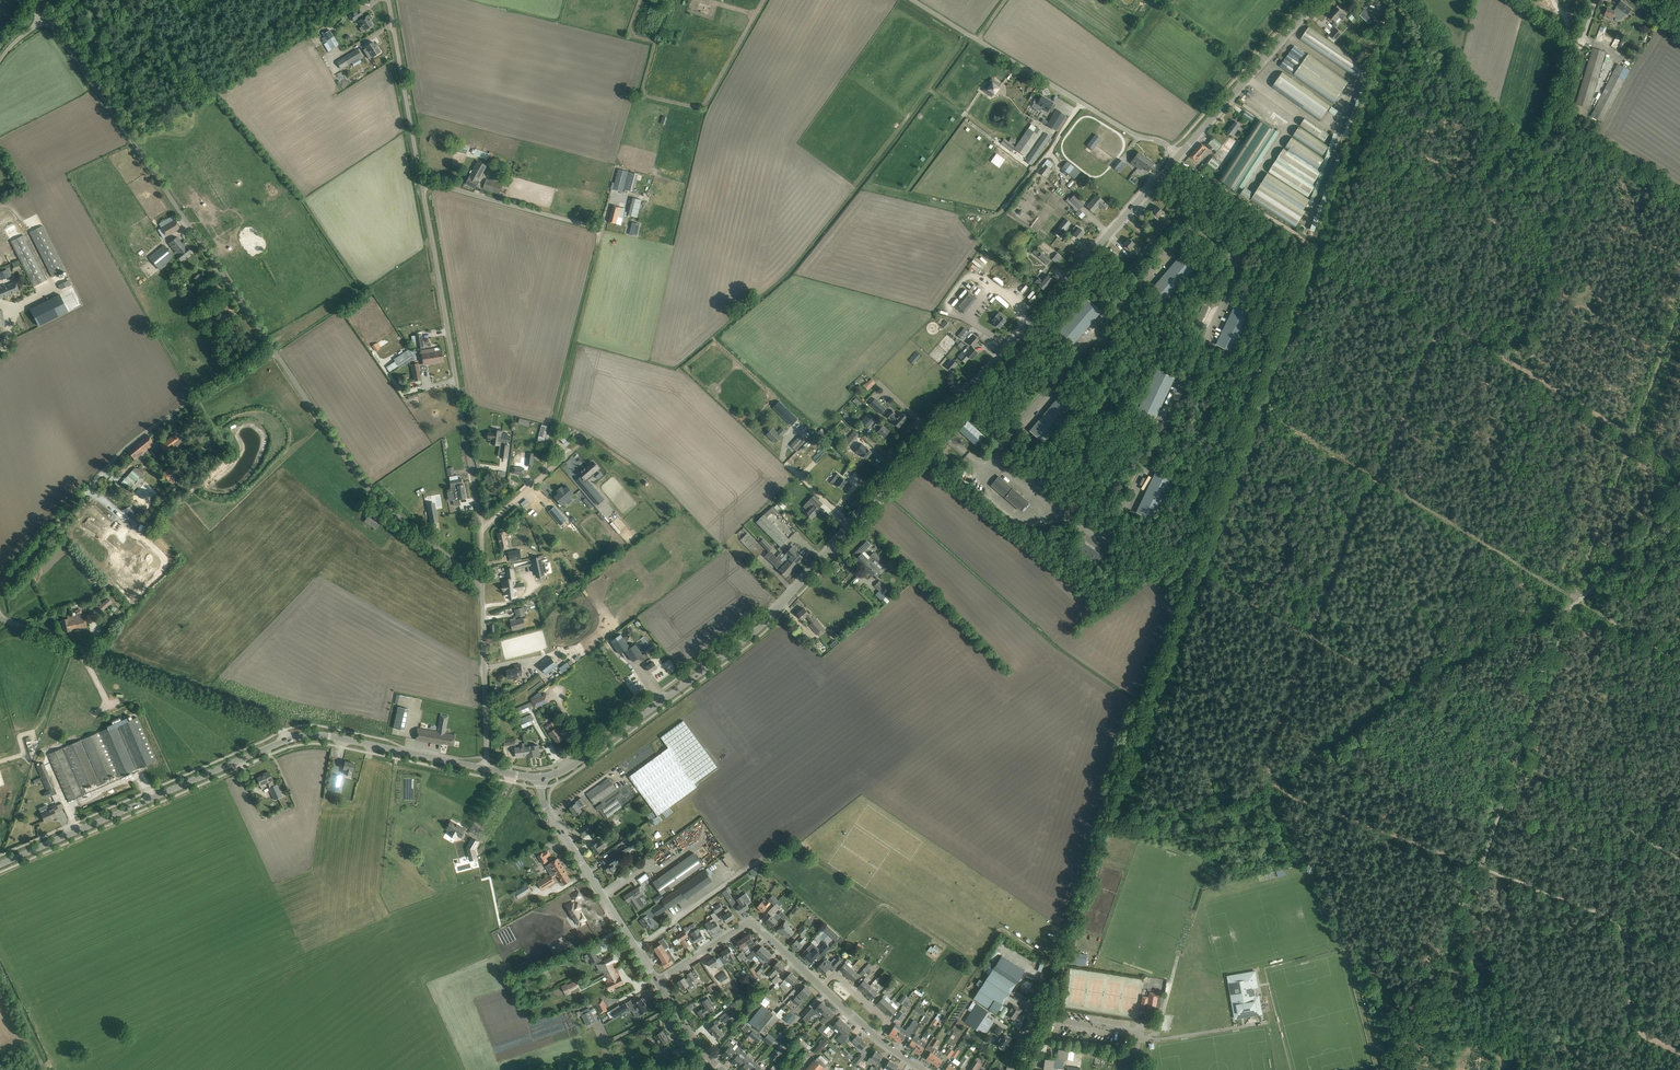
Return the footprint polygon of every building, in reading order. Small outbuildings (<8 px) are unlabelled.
[(1616,6),(1617,7),(1614,10),(1607,8),(1605,15),(1613,18),(1613,19),(1615,20),(1618,20),(1619,20),(1621,20),(1622,19),(1623,18),(1626,14),(1628,15),(1632,9),(1621,0),(1616,6)] [(1343,12),(1341,10),(1336,6),(1334,10),(1330,16),(1329,15),(1335,21),(1339,17),(1342,19),(1346,16),(1343,13),(1343,12)] [(373,25),(370,21),(369,19),(370,18),(368,15),(363,18),(361,16),(363,15),(359,9),(349,15),(352,21),(358,18),(359,20),(358,21),(362,26),(363,26),(365,30),(373,25)] [(1370,24),(1375,18),(1364,9),(1359,15),(1370,24)] [(1369,28),(1377,35),(1380,31),(1373,24),(1369,28)] [(1367,65),(1309,26),(1300,40),(1358,79),(1367,65)] [(1606,28),(1601,26),(1596,39),(1601,41),(1606,28)] [(1336,40),(1342,34),(1336,29),(1331,36),(1336,40)] [(329,30),(322,34),(331,49),(339,45),(329,30)] [(1622,38),(1617,35),(1611,46),(1616,49),(1622,38)] [(373,41),(368,44),(364,47),(365,48),(363,50),(369,59),(380,52),(377,46),(376,47),(373,41)] [(1294,75),(1333,103),(1348,81),(1308,53),(1307,55),(1294,46),(1280,66),(1293,75),(1294,75)] [(1606,51),(1593,48),(1576,104),(1589,108),(1606,51)] [(362,56),(357,49),(337,62),(341,69),(348,65),(351,62),(355,60),(362,56)] [(1623,64),(1622,66),(1618,63),(1591,116),(1604,122),(1630,70),(1627,68),(1628,66),(1623,64)] [(995,77),(1001,82),(1010,71),(1003,66),(995,77)] [(1331,105),(1283,71),(1272,87),(1320,121),(1331,105)] [(340,82),(346,78),(341,72),(336,76),(340,82)] [(992,78),(983,90),(992,97),(1000,85),(992,78)] [(1035,102),(1032,106),(1040,111),(1042,107),(1044,108),(1043,109),(1048,112),(1049,110),(1051,112),(1054,108),(1051,106),(1053,103),(1049,100),(1048,100),(1046,99),(1047,99),(1042,96),(1039,101),(1036,98),(1034,102),(1035,102)] [(1246,96),(1242,100),(1246,104),(1250,100),(1246,96)] [(1056,131),(1066,115),(1057,109),(1047,125),(1056,131)] [(1242,115),(1251,121),(1254,117),(1245,111),(1242,115)] [(1258,118),(1218,179),(1237,191),(1277,130),(1258,118)] [(1328,135),(1305,119),(1300,125),(1324,141),(1328,135)] [(1241,125),(1239,124),(1235,120),(1227,131),(1233,136),(1241,125)] [(1034,131),(1028,128),(1014,148),(1025,156),(1043,131),(1037,127),(1034,131)] [(1329,147),(1299,127),(1293,136),(1323,156),(1324,154),(1326,155),(1329,150),(1327,149),(1329,147)] [(1031,165),(1051,136),(1045,132),(1026,161),(1031,165)] [(1100,137),(1096,134),(1087,145),(1091,148),(1100,137)] [(437,145),(439,140),(430,137),(428,142),(437,145)] [(1324,159),(1292,137),(1276,160),(1314,184),(1321,172),(1318,170),(1318,169),(1317,169),(1324,159)] [(1213,138),(1208,144),(1216,151),(1221,145),(1213,138)] [(462,143),(460,152),(466,154),(468,145),(462,143)] [(1196,160),(1207,148),(1201,143),(1190,155),(1196,160)] [(475,149),(473,148),(472,153),(474,154),(488,160),(489,156),(492,158),(494,153),(490,151),(489,153),(476,148),(475,149)] [(1147,158),(1138,151),(1131,162),(1138,167),(1140,164),(1141,165),(1147,158)] [(1123,162),(1119,158),(1113,166),(1117,169),(1123,162)] [(1140,164),(1138,167),(1141,170),(1143,167),(1148,171),(1154,163),(1147,158),(1141,165),(1140,164)] [(1219,163),(1217,161),(1212,158),(1208,163),(1216,169),(1220,164),(1219,163)] [(1067,160),(1062,166),(1075,177),(1079,171),(1067,160)] [(1313,184),(1276,160),(1252,198),(1297,225),(1306,211),(1304,209),(1310,199),(1308,197),(1315,186),(1313,185),(1313,184)] [(470,176),(466,183),(475,188),(479,181),(478,181),(487,165),(478,161),(470,176)] [(1041,170),(1039,172),(1042,175),(1046,170),(1048,172),(1050,168),(1045,165),(1043,167),(1041,170)] [(637,174),(619,169),(613,189),(623,191),(624,189),(633,191),(637,174)] [(487,179),(485,183),(483,188),(500,194),(503,185),(487,179)] [(1241,193),(1249,199),(1254,192),(1245,186),(1241,193)] [(1068,198),(1066,200),(1074,207),(1073,208),(1077,212),(1085,203),(1078,197),(1079,195),(1076,193),(1075,194),(1074,194),(1072,197),(1072,196),(1069,199),(1068,198)] [(1103,200),(1097,196),(1097,195),(1087,206),(1093,212),(1099,205),(1104,210),(1108,205),(1102,201),(1103,200)] [(633,218),(637,219),(642,200),(633,198),(629,215),(634,216),(633,218)] [(625,208),(613,205),(609,222),(621,225),(625,208)] [(1163,211),(1161,209),(1157,206),(1152,211),(1154,213),(1152,215),(1158,220),(1161,216),(1160,215),(1163,211)] [(1309,230),(1314,231),(1318,218),(1313,216),(1309,230)] [(161,228),(158,230),(163,238),(166,236),(175,231),(180,228),(174,218),(160,226),(161,228)] [(1071,223),(1065,218),(1053,232),(1059,237),(1071,223)] [(65,270),(42,225),(29,232),(52,277),(65,270)] [(642,229),(630,225),(628,233),(640,236),(642,229)] [(1074,234),(1079,239),(1084,232),(1079,228),(1075,225),(1072,229),(1076,232),(1074,234)] [(24,235),(11,241),(34,286),(46,280),(24,235)] [(177,237),(172,240),(168,243),(177,254),(176,255),(181,261),(192,252),(187,246),(185,247),(177,237)] [(1135,244),(1133,241),(1128,238),(1124,243),(1126,245),(1124,248),(1129,253),(1133,249),(1131,247),(1135,244)] [(164,245),(149,257),(159,269),(173,257),(164,245)] [(1051,259),(1036,248),(1033,253),(1047,264),(1051,259)] [(1067,261),(1063,257),(1058,252),(1052,259),(1062,267),(1067,261)] [(1130,266),(1133,270),(1143,259),(1141,258),(1143,256),(1140,254),(1137,257),(1137,258),(1132,264),(1128,261),(1125,263),(1129,267),(1130,266)] [(1194,268),(1180,256),(1150,289),(1165,302),(1194,268)] [(9,277),(7,269),(0,272),(0,276),(1,280),(9,277)] [(198,282),(202,278),(198,274),(194,279),(198,282)] [(1054,280),(1049,276),(1047,274),(1042,280),(1038,277),(1035,281),(1039,284),(1038,285),(1044,290),(1054,280)] [(1002,287),(1023,305),(1033,294),(1012,275),(1002,287)] [(69,279),(56,286),(56,288),(57,287),(71,315),(84,309),(69,279)] [(17,286),(15,282),(6,286),(5,284),(0,286),(0,298),(19,291),(17,286)] [(211,297),(216,294),(212,288),(207,291),(211,297)] [(971,293),(968,290),(955,306),(964,314),(977,298),(974,296),(973,297),(970,294),(971,293)] [(60,294),(30,309),(39,326),(69,312),(60,294)] [(997,295),(994,298),(1006,309),(1009,306),(997,295)] [(1072,345),(1102,311),(1087,298),(1058,332),(1072,345)] [(193,309),(198,305),(194,299),(189,303),(193,309)] [(1202,321),(1209,307),(1209,306),(1203,304),(1196,319),(1202,321)] [(1234,352),(1253,312),(1236,304),(1216,344),(1234,352)] [(231,312),(226,315),(220,319),(223,324),(234,317),(231,312)] [(994,322),(993,323),(999,328),(1006,320),(1004,318),(1005,317),(999,312),(992,320),(994,322)] [(945,320),(941,325),(945,328),(949,324),(945,320)] [(964,332),(960,337),(963,340),(967,335),(970,332),(964,328),(962,330),(964,332)] [(424,347),(422,334),(415,335),(417,348),(424,347)] [(973,346),(979,340),(974,335),(968,342),(973,346)] [(1104,351),(1112,342),(1108,339),(1101,348),(1104,351)] [(978,352),(974,349),(972,347),(971,348),(968,345),(958,356),(965,362),(969,357),(972,359),(978,352)] [(430,349),(435,362),(443,361),(441,350),(434,351),(434,348),(430,349)] [(423,364),(435,362),(430,349),(421,350),(423,364)] [(409,351),(395,361),(387,366),(390,372),(399,367),(397,363),(411,354),(409,351)] [(916,361),(921,356),(916,352),(912,357),(909,360),(913,364),(916,360),(916,361)] [(957,364),(952,359),(946,366),(952,370),(957,364)] [(418,363),(411,364),(414,381),(421,379),(418,363)] [(1155,418),(1175,378),(1157,369),(1138,410),(1155,418)] [(876,382),(872,378),(867,383),(871,387),(876,382)] [(852,400),(860,408),(864,405),(855,397),(852,400)] [(1073,409),(1058,397),(1029,430),(1044,443),(1073,409)] [(875,398),(870,404),(881,414),(886,408),(883,406),(882,406),(877,401),(875,398)] [(779,401),(773,408),(792,425),(797,419),(779,401)] [(892,410),(886,416),(890,419),(890,418),(893,421),(893,422),(899,428),(908,418),(906,416),(907,416),(904,413),(903,414),(902,412),(897,417),(894,414),(895,413),(892,410)] [(842,416),(851,424),(854,420),(845,413),(842,416)] [(868,413),(861,421),(869,428),(876,420),(868,413)] [(884,424),(879,420),(874,426),(879,430),(878,431),(885,437),(890,431),(883,425),(884,424)] [(985,436),(968,421),(966,423),(965,423),(964,424),(965,424),(959,431),(977,446),(985,436)] [(773,428),(767,434),(776,442),(782,436),(781,436),(786,431),(782,427),(777,432),(773,428)] [(540,430),(538,440),(544,442),(547,432),(540,430)] [(854,430),(845,441),(851,445),(859,434),(854,430)] [(503,433),(503,432),(494,431),(494,432),(491,432),(490,439),(496,440),(496,444),(503,445),(503,452),(509,453),(510,446),(508,445),(509,434),(503,433)] [(148,435),(136,443),(144,452),(155,443),(148,435)] [(569,442),(566,437),(564,436),(561,439),(565,445),(569,442)] [(804,442),(799,436),(791,445),(796,450),(804,442)] [(128,450),(135,459),(141,455),(143,457),(146,455),(136,443),(133,446),(134,447),(128,451),(128,450)] [(872,452),(862,443),(856,450),(866,459),(872,452)] [(820,451),(813,458),(817,462),(824,455),(820,451)] [(513,466),(512,473),(517,473),(524,473),(524,470),(524,469),(528,469),(529,466),(532,466),(533,460),(532,460),(533,453),(528,452),(527,458),(522,457),(521,463),(515,462),(514,466),(513,466)] [(833,467),(838,462),(829,452),(824,457),(833,467)] [(939,461),(936,459),(933,462),(931,461),(928,465),(933,468),(939,461)] [(580,477),(576,480),(598,505),(603,501),(602,500),(602,501),(589,486),(585,482),(593,474),(592,473),(598,468),(596,466),(597,465),(595,464),(593,462),(586,468),(585,468),(584,469),(583,469),(584,469),(583,470),(582,470),(582,471),(581,471),(582,472),(580,473),(584,476),(582,478),(580,477)] [(172,465),(162,473),(169,481),(179,473),(172,465)] [(135,467),(123,479),(131,487),(136,482),(139,486),(138,488),(148,497),(147,497),(150,500),(154,496),(153,494),(155,492),(144,481),(144,480),(143,479),(146,477),(135,467)] [(1150,470),(1143,484),(1146,485),(1153,472),(1150,470)] [(1173,480),(1155,471),(1136,512),(1153,520),(1173,480)] [(837,473),(830,482),(835,485),(836,484),(842,488),(847,481),(841,477),(842,476),(837,473)] [(458,475),(450,476),(452,491),(453,491),(455,500),(454,500),(455,505),(460,504),(459,499),(466,498),(464,484),(463,484),(462,479),(459,479),(458,475)] [(1013,487),(999,475),(991,485),(1004,497),(1005,497),(1021,511),(1029,501),(1013,487)] [(558,491),(559,493),(555,496),(562,505),(575,494),(567,486),(564,489),(562,487),(558,491)] [(124,492),(119,497),(122,500),(127,495),(124,492)] [(811,498),(815,503),(819,499),(814,495),(811,498)] [(429,501),(427,502),(430,518),(438,517),(435,504),(430,505),(429,501)] [(813,504),(810,508),(806,512),(812,518),(820,510),(813,504)] [(554,506),(549,511),(559,522),(564,517),(554,506)] [(781,546),(788,538),(767,517),(772,512),(776,515),(779,512),(773,506),(764,514),(756,522),(781,546)] [(371,511),(368,516),(364,521),(376,529),(382,519),(371,511)] [(135,513),(134,512),(133,513),(134,514),(132,516),(136,520),(140,517),(136,513),(135,513)] [(435,536),(447,527),(442,520),(437,523),(430,528),(435,536)] [(500,549),(511,547),(510,541),(508,542),(506,531),(497,533),(500,549)] [(740,539),(740,540),(757,557),(765,549),(748,532),(747,533),(746,534),(744,536),(742,537),(741,539),(740,539)] [(759,537),(757,539),(769,551),(770,551),(772,548),(763,538),(762,540),(759,537)] [(857,550),(853,554),(857,558),(856,559),(860,562),(865,567),(877,555),(875,553),(873,552),(870,555),(872,557),(869,559),(868,559),(862,553),(864,552),(871,544),(867,540),(857,550)] [(1104,556),(1083,541),(1077,550),(1098,565),(1104,556)] [(789,559),(796,565),(803,557),(796,550),(796,551),(792,547),(785,555),(789,559)] [(508,552),(510,558),(521,556),(520,550),(508,552)] [(770,551),(765,556),(776,567),(778,565),(781,568),(779,570),(786,576),(791,570),(780,560),(777,558),(776,557),(770,551)] [(877,555),(865,567),(873,575),(873,574),(876,577),(881,571),(880,570),(883,567),(877,561),(880,558),(877,555)] [(782,557),(780,560),(791,570),(796,565),(789,559),(787,561),(782,557)] [(540,558),(534,559),(537,576),(544,575),(540,558)] [(505,584),(503,584),(504,591),(506,590),(507,597),(515,596),(514,590),(520,589),(519,584),(515,584),(514,579),(513,573),(513,569),(508,569),(508,573),(509,580),(505,580),(505,584)] [(882,593),(886,588),(879,581),(874,586),(882,593)] [(875,594),(882,600),(883,599),(887,602),(889,600),(878,591),(875,594)] [(105,601),(97,608),(101,613),(109,605),(105,601)] [(524,607),(515,609),(517,616),(526,613),(524,607)] [(799,613),(798,614),(800,616),(799,617),(801,620),(807,616),(812,622),(809,625),(817,633),(823,628),(810,612),(809,613),(804,608),(801,610),(800,610),(798,611),(798,612),(799,613)] [(81,609),(75,610),(76,614),(77,614),(77,615),(73,616),(75,628),(87,626),(84,614),(81,614),(81,613),(82,613),(81,609)] [(72,629),(75,628),(73,616),(71,616),(71,614),(67,615),(68,618),(62,620),(64,632),(72,630),(72,629)] [(526,626),(523,618),(516,620),(511,622),(513,630),(526,626)] [(633,661),(641,656),(643,660),(649,656),(646,652),(643,654),(635,644),(630,647),(623,636),(620,638),(614,642),(613,643),(620,654),(626,650),(633,661)] [(637,641),(644,652),(652,647),(644,636),(637,641)] [(558,665),(551,656),(540,665),(547,674),(558,665)] [(653,662),(650,658),(647,661),(649,664),(647,666),(651,672),(658,667),(654,661),(653,662)] [(563,673),(570,667),(567,662),(559,668),(563,673)] [(521,664),(515,665),(515,668),(507,670),(508,678),(523,675),(521,664)] [(423,683),(419,699),(430,701),(434,686),(423,683)] [(550,701),(547,694),(531,700),(534,708),(550,701)] [(530,701),(516,708),(520,714),(533,708),(530,701)] [(398,706),(393,728),(404,730),(408,709),(398,706)] [(417,728),(416,734),(415,739),(442,744),(442,743),(453,745),(455,735),(445,733),(448,716),(440,714),(437,731),(417,728)] [(536,723),(531,714),(519,719),(523,728),(536,723)] [(118,777),(156,760),(137,717),(108,729),(108,728),(48,754),(68,799),(73,797),(74,799),(79,797),(78,795),(86,791),(84,787),(96,782),(97,786),(106,782),(105,778),(116,773),(118,777)] [(658,816),(697,787),(695,784),(718,767),(683,720),(660,737),(668,747),(628,777),(658,816)] [(559,732),(559,731),(557,727),(554,730),(551,725),(547,728),(545,726),(549,733),(552,737),(553,736),(557,743),(563,738),(559,732)] [(527,756),(526,746),(526,743),(522,743),(523,747),(515,748),(516,756),(523,755),(523,756),(527,756)] [(526,746),(527,756),(528,757),(539,756),(538,745),(526,746)] [(345,761),(343,769),(344,769),(343,773),(351,775),(354,763),(345,761)] [(54,788),(46,770),(43,763),(36,766),(48,791),(54,788)] [(259,783),(259,782),(260,785),(269,781),(271,786),(269,787),(274,799),(282,796),(277,784),(275,785),(268,771),(264,773),(265,774),(257,777),(259,781),(258,782),(259,783)] [(338,792),(341,781),(342,776),(334,774),(331,790),(338,792)] [(594,805),(617,789),(609,778),(586,794),(594,805)] [(570,807),(572,810),(576,815),(579,813),(579,814),(580,813),(580,812),(582,811),(579,807),(585,803),(581,798),(578,800),(580,802),(578,803),(577,802),(574,804),(570,807)] [(609,818),(623,807),(616,798),(602,809),(609,818)] [(596,807),(599,811),(605,806),(602,803),(596,807)] [(59,811),(57,806),(56,804),(48,808),(49,810),(41,813),(45,821),(52,818),(53,819),(57,817),(56,813),(59,811)] [(651,810),(646,804),(643,807),(648,813),(651,810)] [(648,819),(655,817),(653,811),(646,814),(648,819)] [(448,826),(447,829),(451,831),(449,833),(456,838),(458,835),(461,837),(465,830),(460,827),(460,826),(457,824),(457,825),(451,822),(450,824),(449,824),(448,826)] [(580,830),(583,835),(594,827),(590,822),(580,830)] [(611,822),(604,828),(607,832),(614,827),(611,822)] [(597,842),(591,846),(597,854),(603,850),(602,849),(606,846),(601,840),(597,842)] [(469,844),(467,848),(470,860),(477,858),(475,849),(476,847),(469,844)] [(610,850),(613,855),(607,859),(610,863),(605,866),(608,871),(611,868),(613,872),(617,869),(615,866),(618,864),(615,858),(632,848),(629,844),(625,846),(625,845),(618,849),(617,846),(610,850)] [(435,852),(431,857),(441,865),(445,861),(445,860),(435,852)] [(543,864),(548,860),(543,852),(538,856),(543,864)] [(693,854),(653,882),(661,893),(701,865),(693,854)] [(550,864),(546,866),(551,874),(550,874),(552,877),(556,874),(565,868),(558,858),(550,863),(550,864)] [(721,868),(724,871),(726,869),(728,872),(734,866),(731,864),(732,863),(729,860),(721,868)] [(748,871),(752,877),(758,872),(754,867),(748,871)] [(567,872),(565,868),(556,874),(559,878),(559,877),(564,884),(571,880),(566,873),(567,872)] [(663,902),(652,909),(655,913),(656,914),(657,915),(662,912),(668,909),(667,908),(685,896),(687,899),(687,898),(687,899),(713,881),(712,880),(711,878),(707,873),(706,871),(704,869),(672,892),(664,898),(661,900),(663,902)] [(1284,869),(1276,871),(1278,877),(1285,875),(1284,869)] [(555,881),(552,877),(550,874),(538,882),(542,889),(555,881)] [(519,898),(532,890),(527,884),(514,892),(519,898)] [(638,887),(629,893),(624,896),(628,902),(629,901),(631,903),(632,903),(636,909),(645,904),(641,898),(644,896),(638,887)] [(722,892),(731,905),(736,902),(727,889),(722,892)] [(746,893),(737,899),(741,904),(737,906),(742,912),(749,907),(747,904),(751,902),(752,902),(746,893)] [(774,905),(779,901),(779,900),(773,895),(769,899),(774,905)] [(764,899),(757,906),(763,912),(771,903),(768,900),(767,902),(764,899)] [(780,902),(779,901),(769,910),(773,914),(780,906),(780,905),(781,905),(779,903),(780,902)] [(574,903),(568,907),(576,919),(577,918),(581,924),(585,922),(584,920),(585,919),(582,913),(580,914),(579,912),(580,912),(578,910),(581,908),(577,903),(575,904),(574,903)] [(713,908),(716,913),(723,908),(720,903),(713,908)] [(734,917),(730,911),(728,907),(725,909),(727,913),(723,916),(727,922),(734,917)] [(642,918),(640,920),(642,924),(644,923),(645,924),(644,925),(645,925),(648,929),(652,926),(655,923),(653,920),(651,917),(653,915),(653,914),(655,913),(652,909),(652,908),(641,916),(642,918)] [(716,922),(719,919),(715,912),(711,914),(713,918),(705,924),(709,930),(711,929),(713,931),(719,927),(716,922)] [(771,915),(766,920),(772,926),(775,924),(778,921),(777,920),(780,916),(778,914),(777,913),(773,917),(771,915)] [(790,924),(786,920),(777,930),(781,934),(783,932),(788,937),(794,931),(788,926),(790,924)] [(687,926),(683,928),(685,930),(687,933),(696,927),(694,923),(687,927),(687,926)] [(807,929),(804,926),(798,932),(801,935),(807,929)] [(697,942),(704,937),(698,928),(697,929),(691,933),(697,942)] [(688,936),(687,933),(685,930),(677,936),(680,941),(688,936)] [(743,938),(750,948),(752,946),(755,949),(759,944),(756,941),(755,942),(753,940),(749,934),(743,938)] [(659,955),(669,949),(670,948),(663,938),(658,941),(660,944),(654,948),(659,955)] [(744,952),(750,948),(743,938),(737,942),(744,952)] [(799,942),(797,940),(792,944),(798,950),(802,945),(806,941),(803,938),(799,942)] [(825,943),(818,950),(818,951),(820,952),(823,955),(830,947),(825,943)] [(811,944),(803,953),(805,955),(804,956),(811,962),(815,957),(820,952),(818,951),(818,950),(811,944)] [(934,944),(932,947),(930,945),(927,950),(935,956),(940,948),(934,944)] [(755,955),(759,959),(767,951),(762,946),(755,953),(752,951),(747,957),(751,960),(755,955)] [(723,954),(719,957),(724,964),(732,959),(732,960),(735,957),(733,953),(729,947),(722,952),(723,954)] [(676,960),(669,949),(659,955),(663,961),(662,962),(665,967),(676,960)] [(989,958),(994,961),(1000,952),(995,949),(989,958)] [(605,975),(615,969),(612,965),(611,963),(618,959),(613,952),(610,954),(611,956),(603,960),(601,956),(597,958),(594,951),(588,954),(593,962),(591,962),(593,966),(597,964),(599,969),(597,970),(599,974),(603,972),(605,975)] [(767,951),(759,959),(764,964),(772,955),(767,951)] [(989,974),(973,998),(989,1008),(996,1013),(999,1009),(1001,1010),(1005,1004),(1003,1003),(1016,983),(1016,982),(1024,969),(1002,955),(993,968),(989,974)] [(719,962),(718,961),(715,956),(708,961),(712,967),(715,965),(718,969),(721,967),(719,963),(719,962)] [(843,959),(839,956),(832,963),(836,967),(843,959)] [(825,960),(817,968),(818,968),(818,970),(819,971),(820,971),(823,974),(828,968),(831,965),(829,964),(831,962),(827,958),(826,960),(825,960)] [(772,981),(775,984),(781,978),(777,975),(784,967),(778,961),(774,966),(775,967),(768,974),(771,977),(773,975),(775,977),(772,981)] [(845,963),(839,969),(844,973),(846,975),(852,969),(852,968),(851,967),(847,963),(846,962),(845,963)] [(733,969),(729,964),(726,966),(729,972),(731,974),(735,971),(734,968),(733,969)] [(545,965),(538,968),(521,975),(522,978),(539,970),(540,973),(547,970),(545,965)] [(606,974),(605,975),(608,980),(606,981),(610,989),(623,982),(620,976),(619,977),(615,969),(606,974)] [(859,975),(853,969),(852,969),(846,975),(850,979),(853,981),(852,981),(853,981),(859,975)] [(1255,970),(1227,975),(1234,1017),(1261,1012),(1258,997),(1257,997),(1256,995),(1255,988),(1254,985),(1258,984),(1255,970)] [(717,976),(721,982),(728,977),(730,976),(728,974),(726,971),(725,972),(724,971),(717,976)] [(684,977),(678,981),(682,989),(685,987),(686,987),(687,988),(694,983),(692,981),(695,978),(691,972),(687,974),(689,977),(685,979),(684,977)] [(781,978),(775,984),(774,986),(777,989),(780,985),(785,990),(796,978),(791,973),(786,978),(783,981),(781,978)] [(755,978),(751,974),(744,981),(749,985),(755,978)] [(864,980),(858,987),(862,990),(863,990),(865,992),(865,993),(871,986),(870,985),(866,981),(865,980),(864,980)] [(578,986),(575,981),(567,985),(566,983),(562,986),(565,993),(578,986)] [(706,987),(710,992),(715,989),(712,984),(711,983),(706,987)] [(895,986),(892,983),(886,989),(890,992),(895,986)] [(805,986),(801,990),(800,992),(797,995),(800,998),(803,994),(806,997),(811,992),(805,986)] [(871,986),(865,993),(869,996),(871,998),(871,999),(877,992),(872,987),(871,986)] [(1142,995),(1141,1005),(1147,1006),(1147,1009),(1155,1011),(1156,1009),(1160,1009),(1162,997),(1158,996),(1158,993),(1149,992),(1149,996),(1142,995)] [(890,1003),(889,1002),(891,1000),(885,994),(882,997),(883,998),(877,1004),(881,1008),(882,1007),(884,1009),(883,1010),(884,1010),(890,1003)] [(904,994),(899,1002),(903,1004),(908,997),(904,994)] [(796,996),(792,1001),(798,1006),(802,1002),(796,996)] [(708,997),(701,1003),(704,1008),(702,1009),(702,1008),(697,1011),(702,1018),(706,1015),(705,1013),(709,1011),(710,1012),(714,1010),(711,1006),(713,1005),(708,997)] [(634,1003),(631,1005),(633,1008),(631,1009),(636,1017),(638,1016),(638,1017),(641,1016),(640,1015),(641,1014),(643,1013),(643,1014),(647,1011),(646,1011),(648,1009),(641,998),(634,1003)] [(595,1003),(600,1014),(607,1010),(605,1006),(606,1006),(603,999),(595,1003)] [(890,1003),(884,1010),(888,1014),(888,1013),(890,1015),(890,1016),(896,1009),(895,1008),(898,1006),(891,1000),(889,1002),(890,1003)] [(820,1016),(823,1013),(828,1008),(822,1002),(817,1007),(817,1008),(814,1011),(820,1016)] [(985,1033),(986,1033),(993,1022),(986,1017),(989,1013),(972,1002),(968,1009),(971,1011),(964,1021),(977,1030),(978,1029),(979,1030),(978,1032),(979,1033),(982,1035),(984,1035),(985,1033)] [(626,1003),(618,1008),(622,1013),(629,1008),(626,1003)] [(1009,1011),(1007,1014),(1014,1019),(1018,1013),(1019,1014),(1022,1010),(1012,1004),(1009,1009),(1008,1010),(1009,1011)] [(779,1018),(763,1005),(749,1022),(765,1035),(768,1032),(767,1031),(779,1018)] [(617,1006),(610,1010),(614,1017),(622,1013),(618,1008),(617,1006)] [(915,1006),(913,1010),(923,1015),(925,1011),(915,1006)] [(1005,1006),(999,1015),(1003,1018),(1008,1010),(1009,1009),(1005,1006)] [(835,1014),(828,1008),(823,1013),(825,1015),(820,1020),(825,1024),(835,1014)] [(596,1020),(591,1010),(581,1015),(587,1025),(596,1020)] [(795,1017),(788,1011),(782,1018),(790,1024),(795,1017)] [(905,1014),(899,1011),(895,1018),(900,1021),(905,1014)] [(723,1023),(730,1018),(726,1012),(719,1018),(723,1023)] [(814,1012),(807,1021),(810,1024),(817,1015),(814,1012)] [(811,1016),(808,1013),(803,1018),(806,1021),(811,1016)] [(931,1022),(936,1025),(938,1021),(942,1015),(938,1013),(935,1018),(934,1018),(931,1022)] [(839,1030),(845,1023),(839,1018),(837,1021),(835,1019),(828,1026),(831,1028),(834,1030),(837,1032),(839,1030)] [(907,1028),(906,1030),(908,1031),(908,1030),(912,1032),(914,1028),(918,1022),(915,1020),(913,1019),(909,1027),(908,1026),(907,1028)] [(713,1022),(715,1024),(709,1029),(719,1039),(724,1034),(717,1026),(720,1023),(716,1020),(713,1022)] [(845,1023),(839,1030),(842,1033),(837,1039),(842,1043),(851,1033),(849,1031),(851,1028),(845,1023)] [(893,1027),(889,1034),(895,1038),(902,1027),(896,1024),(893,1027)] [(1003,1028),(998,1024),(993,1032),(998,1036),(999,1034),(1001,1036),(996,1044),(1000,1047),(999,1048),(1003,1050),(1003,1049),(1004,1050),(1007,1046),(1008,1046),(1010,1043),(1009,1042),(1012,1038),(1001,1031),(1003,1028)] [(818,1030),(822,1033),(823,1032),(825,1029),(826,1028),(823,1025),(818,1030)] [(823,1032),(822,1033),(826,1037),(828,1035),(826,1033),(831,1028),(828,1026),(827,1027),(826,1028),(825,1029),(823,1032)] [(902,1027),(895,1038),(901,1042),(904,1037),(905,1035),(908,1031),(906,1030),(905,1029),(902,1027)] [(662,1031),(655,1035),(661,1046),(669,1041),(662,1031)] [(855,1046),(859,1042),(862,1039),(857,1035),(858,1035),(857,1035),(854,1037),(853,1036),(850,1039),(848,1038),(845,1041),(847,1043),(849,1041),(855,1046)] [(911,1041),(908,1046),(914,1050),(918,1043),(915,1041),(917,1037),(918,1037),(915,1035),(915,1036),(912,1039),(911,1041)] [(951,1055),(959,1044),(963,1038),(959,1035),(951,1048),(949,1047),(945,1054),(949,1057),(950,1055),(951,1055)] [(964,1037),(962,1041),(968,1046),(971,1043),(964,1037)] [(813,1051),(818,1054),(829,1041),(824,1038),(823,1040),(821,1039),(819,1042),(820,1043),(813,1051)] [(939,1040),(936,1038),(931,1045),(934,1047),(939,1040)] [(859,1042),(855,1046),(862,1053),(866,1048),(864,1046),(867,1044),(866,1043),(862,1039),(859,1042)] [(914,1050),(913,1051),(916,1053),(917,1052),(920,1054),(923,1049),(924,1048),(924,1047),(926,1043),(921,1039),(918,1043),(914,1050)] [(722,1049),(725,1051),(723,1054),(729,1059),(733,1053),(738,1048),(738,1047),(738,1045),(736,1044),(735,1044),(734,1045),(729,1040),(720,1050),(721,1050),(722,1049)] [(803,1040),(799,1044),(805,1048),(806,1047),(807,1048),(809,1045),(803,1040)] [(961,1046),(959,1044),(951,1055),(955,1058),(960,1051),(959,1050),(961,1046)] [(742,1051),(738,1048),(733,1053),(736,1055),(732,1061),(737,1066),(742,1060),(746,1055),(747,1054),(746,1054),(747,1053),(743,1050),(742,1051)] [(926,1058),(933,1062),(937,1055),(934,1053),(936,1050),(933,1048),(931,1052),(931,1051),(926,1058)] [(1069,1049),(1068,1049),(1068,1050),(1059,1049),(1059,1048),(1058,1048),(1057,1058),(1054,1060),(1044,1058),(1044,1059),(1045,1059),(1043,1068),(1043,1069),(1050,1069),(1053,1069),(1053,1067),(1063,1069),(1064,1059),(1067,1059),(1069,1049)] [(825,1050),(823,1052),(829,1058),(831,1056),(825,1050)] [(878,1062),(880,1060),(883,1055),(876,1051),(872,1057),(870,1056),(867,1061),(871,1064),(872,1062),(875,1065),(878,1061),(878,1062)] [(937,1055),(933,1062),(938,1066),(943,1060),(946,1062),(949,1058),(942,1054),(940,1051),(937,1055)] [(673,1060),(671,1052),(655,1055),(657,1063),(673,1060)] [(776,1052),(771,1058),(775,1061),(780,1055),(776,1052)] [(858,1065),(864,1057),(860,1054),(854,1061),(858,1065)] [(969,1057),(965,1054),(960,1062),(964,1065),(969,1057)] [(742,1060),(745,1063),(740,1068),(742,1069),(749,1069),(751,1068),(755,1062),(746,1055),(742,1060)] [(843,1056),(830,1064),(832,1067),(845,1059),(843,1056)] [(817,1057),(815,1059),(823,1067),(826,1064),(817,1057)] [(815,1059),(806,1069),(821,1069),(823,1067),(815,1059)] [(897,1065),(893,1063),(889,1060),(888,1061),(886,1065),(885,1067),(889,1069),(893,1069),(897,1065)] [(975,1060),(969,1069),(970,1069),(974,1069),(979,1062),(975,1060)] [(955,1069),(958,1065),(951,1061),(949,1064),(948,1064),(944,1069),(954,1069),(955,1069)]
